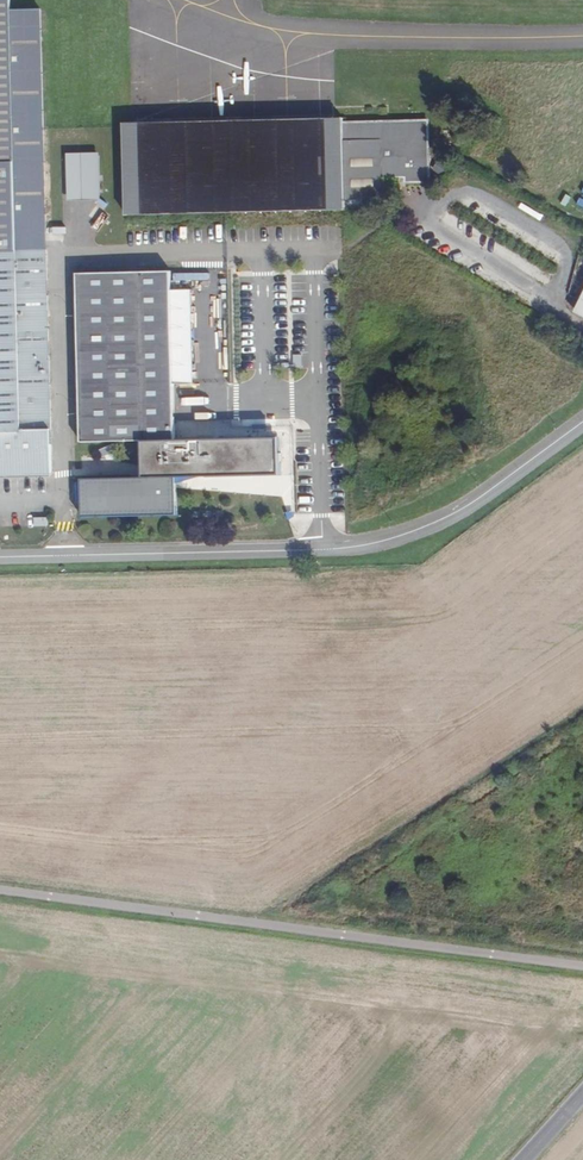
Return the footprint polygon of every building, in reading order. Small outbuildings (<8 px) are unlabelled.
[(52,475),(46,250),(45,129),(43,0),(0,0),(0,476),(52,475)] [(347,208),(343,123),(343,118),(134,123),(124,123),(124,128),(126,215),(348,210),(347,208)] [(343,123),(347,208),(366,207),(366,200),(385,199),(384,178),(399,177),(399,173),(408,173),(408,182),(431,182),(430,121),(343,123)] [(69,202),(102,201),(101,157),(68,158),(69,202)] [(174,384),(172,290),(171,280),(78,282),(82,449),(146,448),(146,484),(83,485),(84,522),(177,520),(176,487),(281,485),(280,449),(175,452),(174,384)] [(192,290),(172,290),(174,384),(195,383),(192,290)]
